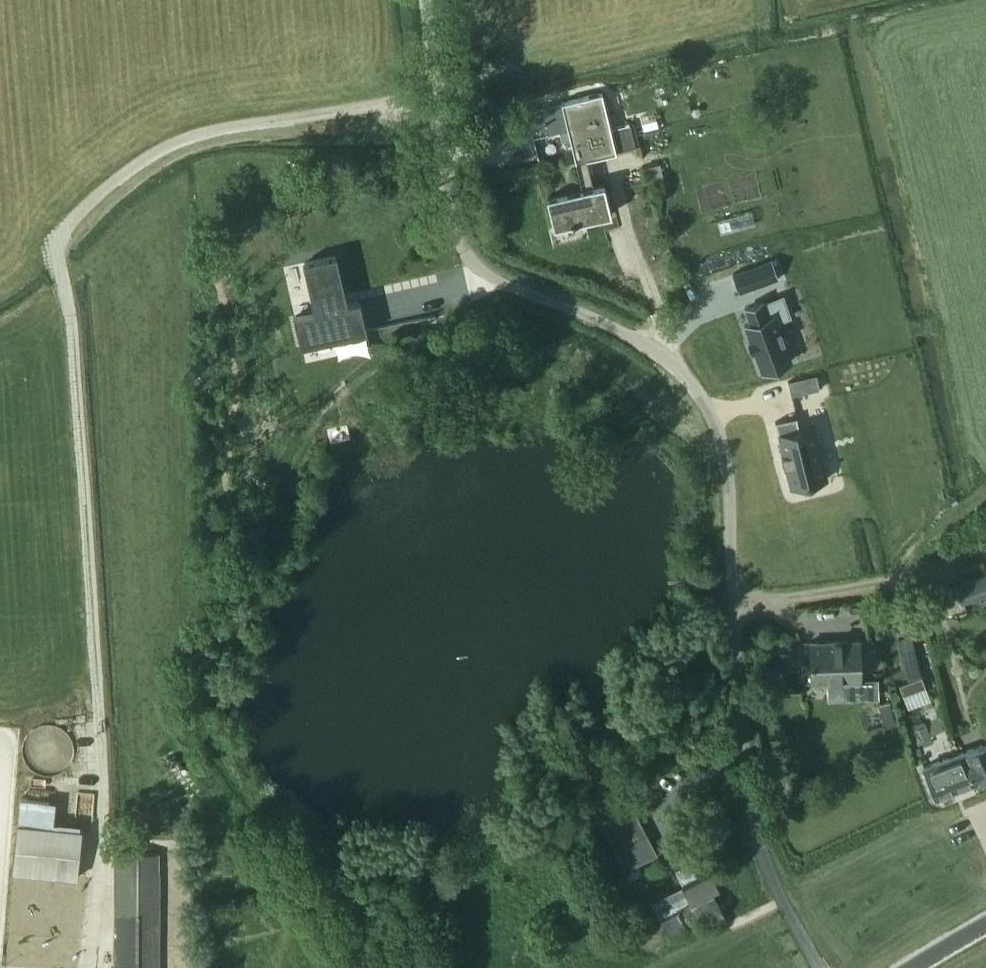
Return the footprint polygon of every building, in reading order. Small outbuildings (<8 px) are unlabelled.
[(602,93),(616,150),(635,146),(631,124),(657,117),(656,110),(698,99),(701,108),(745,97),(736,60),(602,93)] [(616,153),(616,150),(602,93),(561,102),(527,110),(533,138),(568,130),(575,162),(592,158),(616,153)] [(605,185),(599,186),(582,190),(548,199),(554,228),(612,214),(605,185)] [(336,256),(305,263),(316,312),(295,317),(302,346),(366,331),(359,302),(347,305),(336,256)] [(773,262),(735,275),(742,294),(780,281),(773,262)] [(764,301),(746,307),(751,322),(745,324),(751,339),(749,340),(753,350),(754,350),(762,371),(775,366),(776,368),(779,367),(779,365),(792,360),(778,320),(793,315),(785,295),(765,302),(764,301)] [(788,381),(792,395),(820,389),(817,374),(788,381)] [(797,417),(776,422),(792,488),(827,479),(814,426),(800,429),(797,417)] [(954,583),(960,603),(985,595),(985,573),(954,583)] [(806,682),(811,682),(811,684),(862,682),(860,640),(810,642),(811,666),(806,666),(802,669),(803,679),(806,682)] [(900,685),(908,707),(930,698),(922,677),(900,685)] [(18,696),(0,697),(0,766),(21,765),(18,696)] [(980,782),(985,780),(985,744),(968,751),(980,782)] [(947,759),(959,791),(980,782),(968,751),(947,759)] [(959,791),(947,759),(925,768),(937,799),(959,791)] [(20,798),(13,871),(77,877),(82,829),(53,826),(56,802),(20,798)] [(635,811),(603,827),(625,870),(657,854),(635,811)] [(671,821),(686,851),(699,844),(683,815),(671,821)] [(711,891),(718,888),(699,852),(674,865),(688,894),(671,896),(669,893),(652,901),(663,924),(679,916),(686,929),(702,921),(707,930),(726,920),(714,895),(711,891)] [(116,853),(115,928),(159,929),(159,853),(116,853)] [(159,929),(115,928),(115,967),(159,967),(159,929)]
